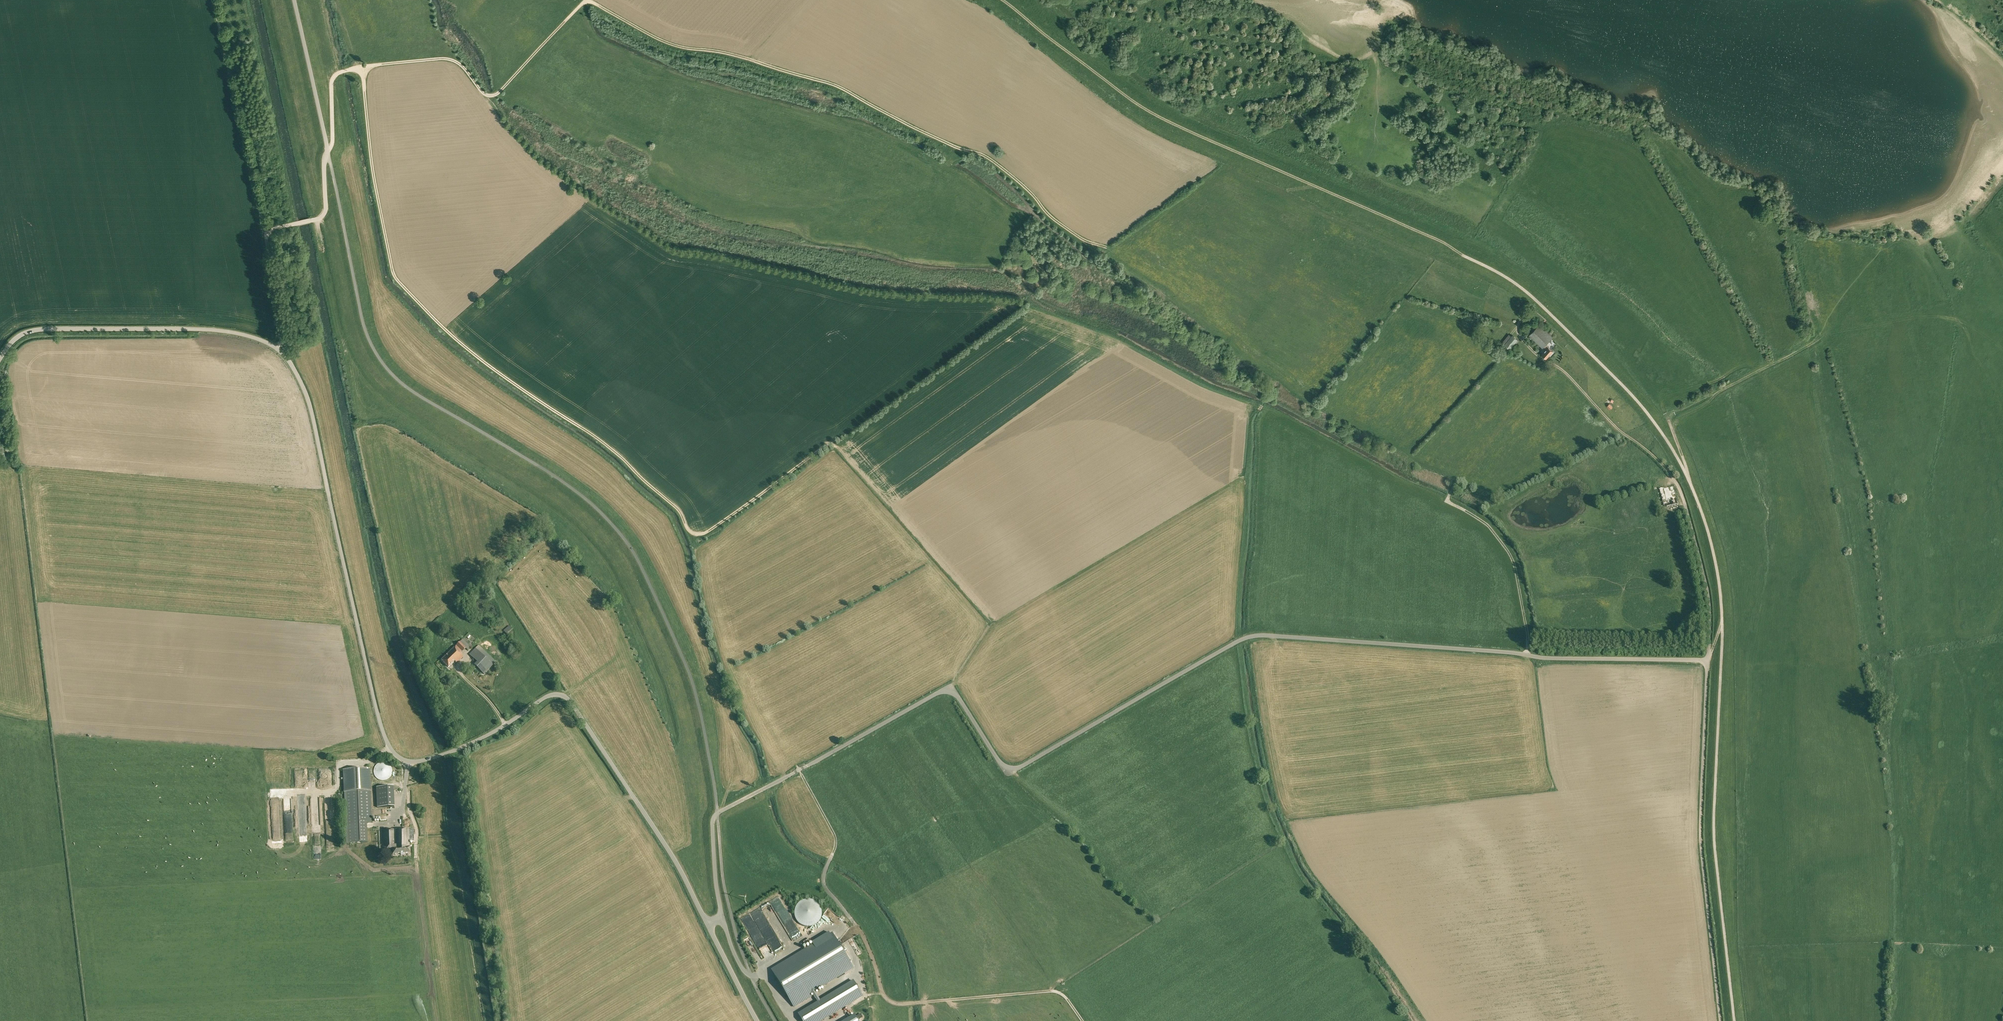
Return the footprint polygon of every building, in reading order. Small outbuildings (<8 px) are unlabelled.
[(1554,336),(1541,323),(1529,335),(1542,348),(1543,347),(1546,349),(1542,353),(1546,358),(1553,351),(1548,346),(1546,344),(1554,336)] [(1509,348),(1517,339),(1512,335),(1505,345),(1509,348)] [(1517,339),(1509,348),(1512,350),(1519,341),(1517,339)] [(1659,489),(1664,508),(1679,505),(1674,485),(1659,489)] [(454,648),(454,647),(441,660),(448,667),(455,661),(457,663),(463,657),(460,653),(462,651),(462,652),(466,648),(468,650),(471,647),(463,639),(460,642),(454,648)] [(478,645),(475,648),(493,665),(496,662),(478,645)] [(493,665),(475,648),(469,654),(477,662),(474,665),(484,675),(493,665)] [(374,771),(374,773),(374,774),(375,775),(376,777),(377,778),(378,779),(379,780),(381,780),(382,780),(384,780),(385,780),(387,780),(388,779),(389,778),(390,777),(391,775),(392,774),(392,773),(392,771),(392,770),(392,768),(391,767),(390,765),(389,764),(388,763),(387,762),(385,762),(384,762),(382,762),(381,762),(379,762),(378,763),(377,764),(376,765),(375,767),(374,768),(374,770),(374,771)] [(344,769),(344,792),(345,824),(346,843),(368,842),(367,823),(372,823),(370,768),(344,769)] [(394,787),(377,788),(377,808),(395,808),(394,787)] [(410,853),(410,847),(409,847),(409,829),(383,830),(384,849),(393,848),(393,853),(410,853)] [(778,893),(769,899),(775,909),(784,904),(778,893)] [(795,912),(795,915),(795,917),(796,920),(798,922),(800,924),(803,926),(805,927),(808,927),(811,927),(814,926),(816,924),(818,922),(820,920),(821,917),(822,915),(822,912),(821,909),(820,906),(818,904),(816,902),(814,901),(811,900),(808,899),(805,900),(803,901),(800,902),(798,904),(796,906),(795,909),(795,912)] [(750,910),(755,919),(764,914),(758,905),(750,910)] [(753,933),(757,938),(761,934),(758,929),(753,933)] [(744,939),(748,943),(753,938),(749,934),(744,939)] [(833,934),(772,970),(792,1004),(794,1007),(812,997),(809,993),(853,967),(833,934)] [(798,1014),(803,1020),(820,1020),(862,996),(854,981),(798,1014)]
